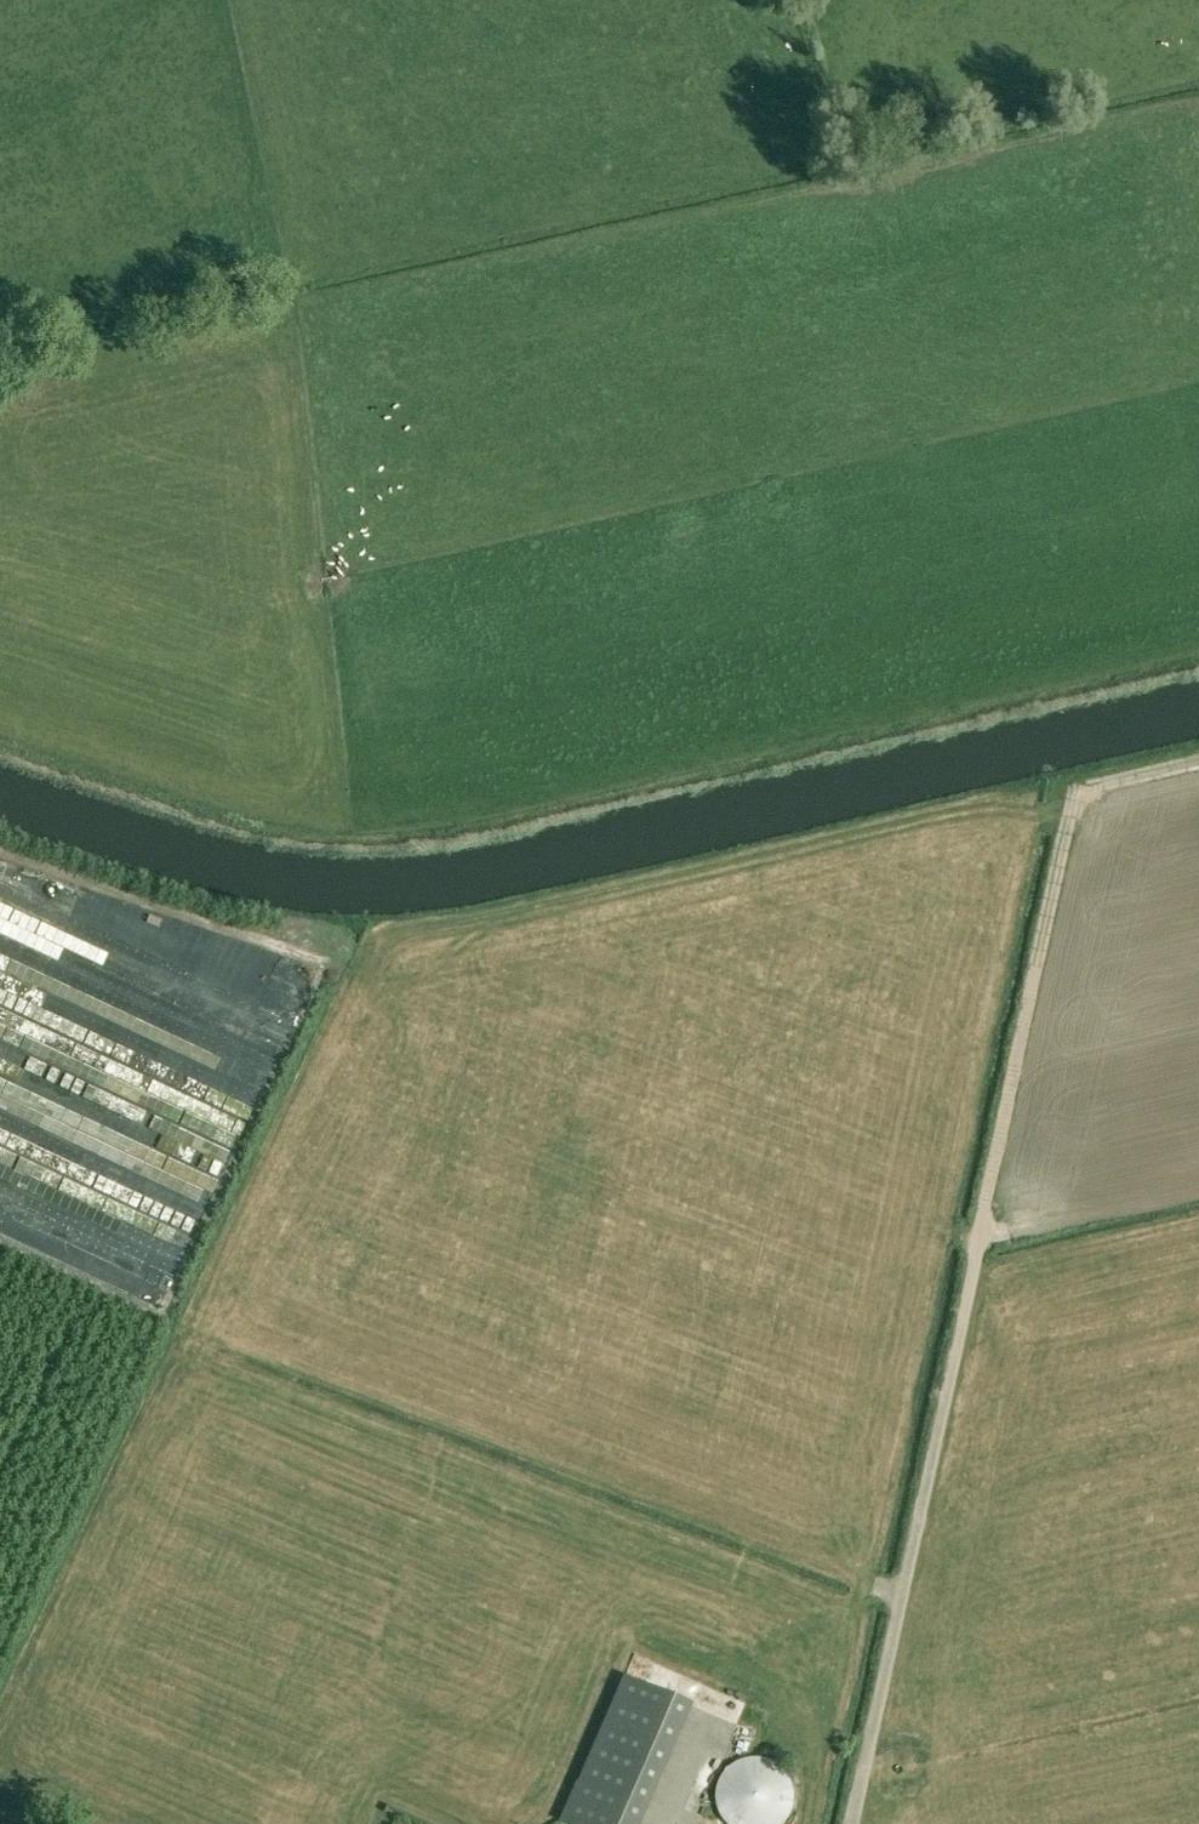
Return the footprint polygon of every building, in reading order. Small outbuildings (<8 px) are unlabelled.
[(692,1705),(625,1676),(561,1823),(564,1823),(640,1823),(692,1705)] [(717,1805),(719,1813),(724,1820),(727,1823),(781,1823),(784,1822),(788,1815),(792,1807),(793,1798),(792,1790),(789,1781),(785,1774),(779,1768),(772,1763),(764,1760),(756,1759),(747,1759),(739,1762),(731,1766),(725,1772),(720,1779),(717,1787),(716,1796),(717,1805)]
